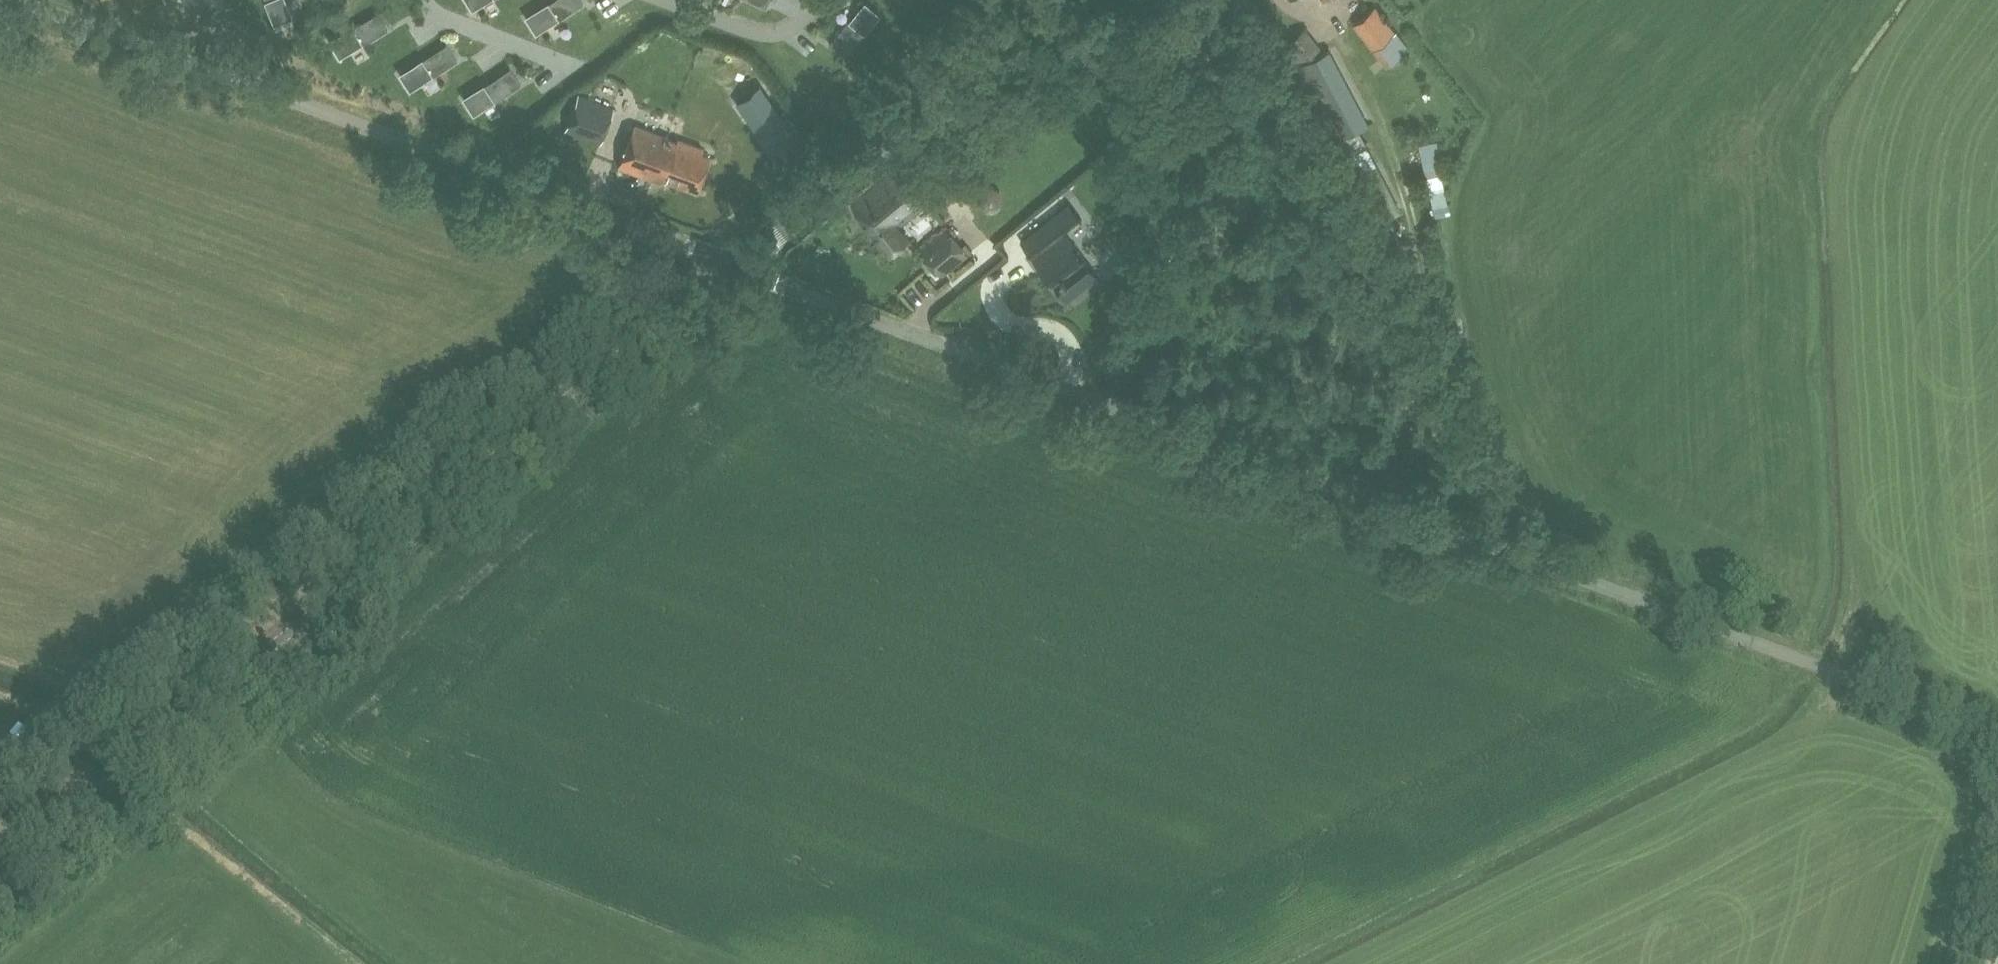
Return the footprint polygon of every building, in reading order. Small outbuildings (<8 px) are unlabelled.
[(274,22),(291,15),(284,0),(265,0),(274,22)] [(527,16),(536,31),(555,19),(556,21),(558,20),(584,4),(581,0),(553,0),(527,16)] [(850,18),(830,43),(845,56),(879,13),(866,2),(852,20),(850,18)] [(1354,24),(1386,67),(1411,48),(1378,4),(1354,24)] [(377,11),(330,40),(339,55),(359,43),(360,45),(388,28),(377,11)] [(1289,53),(1298,64),(1322,47),(1306,28),(1289,42),(1295,49),(1289,53)] [(421,60),(400,73),(410,87),(429,75),(430,77),(457,59),(446,43),(421,60)] [(1330,51),(1300,67),(1296,69),(1334,142),(1369,124),(1330,51)] [(510,67),(464,97),(473,112),(493,99),(494,101),(519,84),(521,83),(510,67)] [(735,102),(759,136),(785,118),(761,84),(735,102)] [(614,107),(579,93),(564,131),(600,144),(614,107)] [(634,123),(618,166),(656,181),(674,134),(676,134),(681,122),(679,121),(669,117),(662,134),(634,123)] [(674,134),(656,181),(663,183),(664,178),(697,191),(710,155),(702,152),(704,146),(679,137),(679,135),(676,134),(674,134)] [(854,204),(890,251),(907,237),(899,226),(925,206),(897,170),(854,204)] [(1065,206),(1036,228),(1037,229),(1047,242),(1039,249),(1047,259),(1041,264),(1055,282),(1061,277),(1066,283),(1068,281),(1077,292),(1078,292),(1099,275),(1062,232),(1077,219),(1065,206)] [(921,252),(942,276),(969,253),(948,228),(921,252)]
